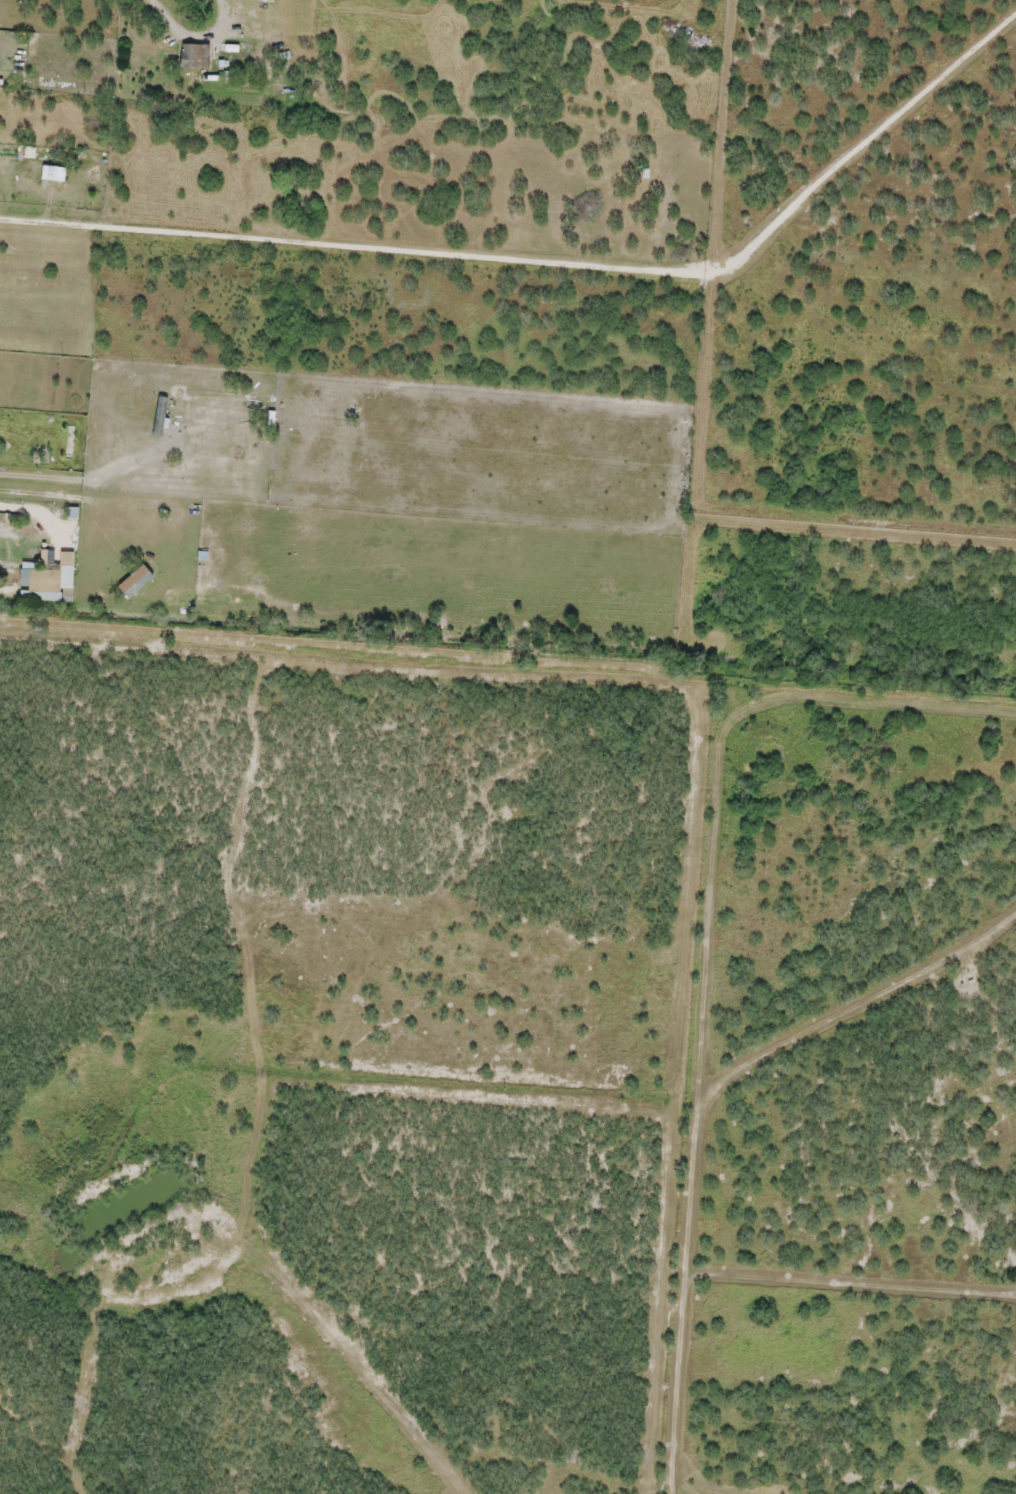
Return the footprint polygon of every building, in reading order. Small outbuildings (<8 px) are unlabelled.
[(201,44),(183,44),(183,68),(201,68),(201,44)] [(75,588),(75,565),(64,564),(63,588),(75,588)] [(64,591),(23,591),(23,600),(64,600),(64,591)]
